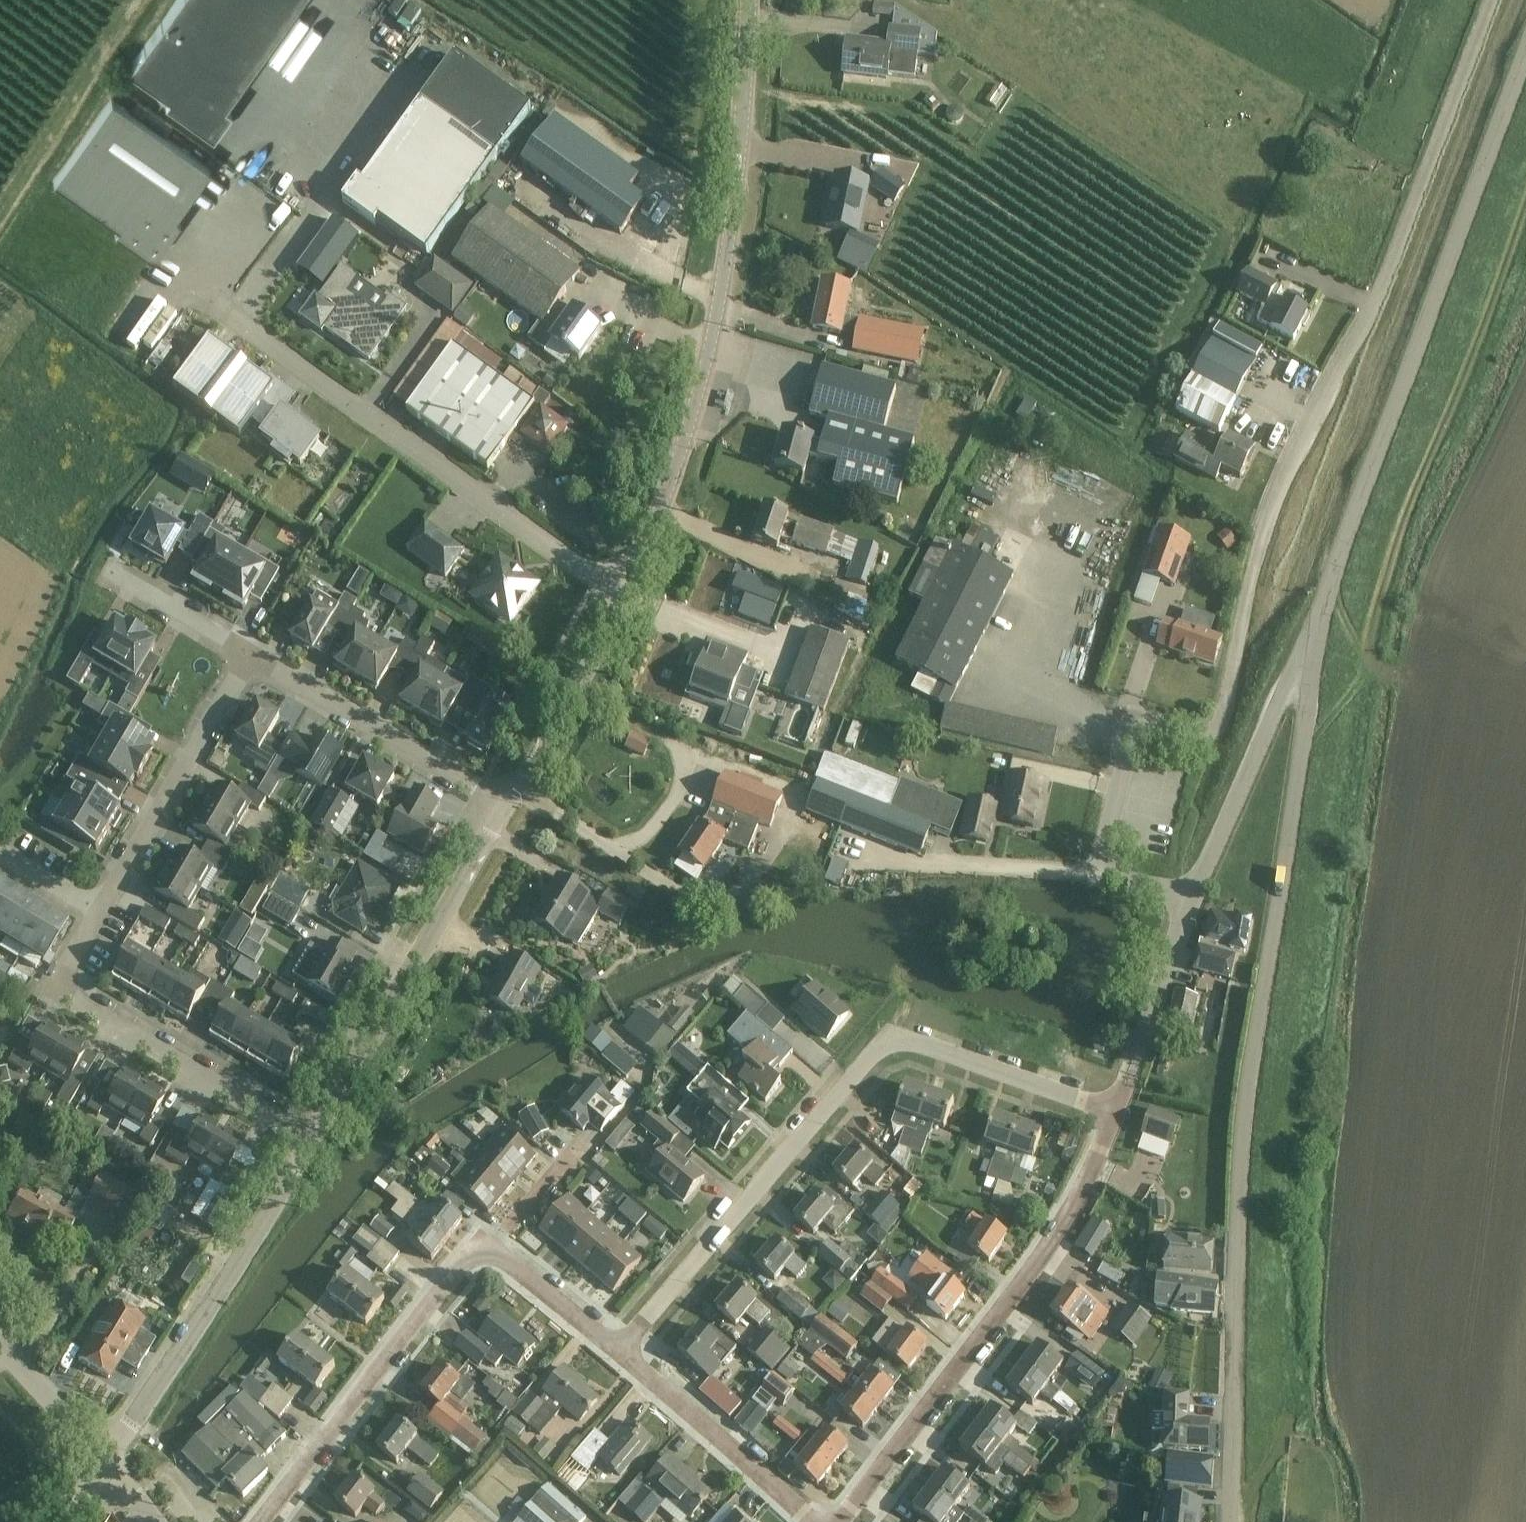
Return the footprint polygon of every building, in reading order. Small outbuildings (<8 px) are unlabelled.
[(129,68),(169,97),(165,101),(213,135),(232,110),(225,105),(299,0),(177,0),(129,68)] [(895,5),(879,3),(878,16),(894,17),(893,28),(888,27),(886,46),(850,41),(846,74),(888,80),(888,77),(914,80),(918,55),(935,58),(937,35),(895,7),(895,5)] [(455,55),(363,184),(358,181),(342,202),(375,225),(379,221),(427,255),(531,110),(455,55)] [(986,101),(996,108),(1008,90),(998,83),(986,101)] [(176,217),(211,168),(112,98),(54,180),(119,226),(115,231),(154,258),(181,220),(176,217)] [(948,120),(951,122),(956,123),(960,121),(962,117),(962,113),(960,109),(957,106),(952,106),(948,108),(946,112),(946,116),(948,120)] [(524,163),(621,234),(645,201),(629,190),(639,176),(557,117),(524,163)] [(907,188),(880,170),(869,186),(895,205),(907,188)] [(869,183),(837,176),(826,227),(858,233),(869,183)] [(473,217),(478,209),(471,204),(465,212),(473,217)] [(580,273),(490,209),(454,260),(540,322),(528,338),(546,350),(553,341),(579,361),(602,330),(573,310),(572,312),(559,303),(580,273)] [(320,286),(356,237),(332,219),(296,269),(320,286)] [(848,240),(838,261),(864,273),(874,253),(848,240)] [(474,287),(435,259),(414,288),(453,316),(474,287)] [(360,280),(342,267),(320,299),(316,296),(301,317),(322,333),(325,329),(369,361),(406,309),(388,296),(377,312),(350,293),(360,280)] [(1282,290),(1276,287),(1247,272),(1237,293),(1236,294),(1265,309),(1259,321),(1272,327),(1271,329),(1293,341),(1301,325),(1305,327),(1310,317),(1306,315),(1307,313),(1286,302),(1285,303),(1277,299),(1282,290)] [(844,317),(850,286),(822,281),(812,329),(857,338),(854,351),(917,364),(923,333),(844,317)] [(165,294),(128,349),(147,362),(185,307),(165,294)] [(475,316),(462,307),(454,319),(467,328),(475,316)] [(488,470),(516,431),(549,454),(567,428),(543,410),(551,398),(539,390),(531,402),(516,391),(525,379),(510,368),(501,380),(494,375),(503,362),(447,322),(394,395),(410,407),(407,411),(488,470)] [(1220,325),(1214,337),(1258,360),(1264,348),(1220,325)] [(1192,380),(1236,402),(1258,360),(1214,337),(1192,380)] [(276,388),(210,339),(174,387),(240,436),(253,418),(267,429),(262,436),(278,448),(274,453),(289,464),(293,459),(301,465),(320,439),(307,430),(310,426),(298,416),(297,417),(298,418),(296,421),(267,400),(276,388)] [(884,433),(896,389),(822,368),(809,414),(829,420),(822,445),(814,442),(814,440),(785,432),(775,467),(804,475),(809,458),(839,467),(833,487),(897,505),(915,441),(884,433)] [(553,389),(560,379),(551,374),(545,384),(553,389)] [(1236,402),(1192,380),(1176,411),(1219,433),(1236,402)] [(1255,452),(1218,433),(1210,447),(1188,435),(1175,459),(1216,480),(1221,469),(1241,479),(1255,452)] [(208,488),(215,476),(200,467),(193,479),(208,488)] [(859,542),(835,534),(801,522),(798,529),(786,525),(789,515),(766,507),(754,541),(778,549),(781,539),(794,543),(793,544),(827,556),(827,555),(851,563),(846,579),(866,586),(879,548),(859,541),(859,542)] [(197,554),(210,531),(214,525),(200,517),(188,537),(184,534),(185,533),(152,514),(133,546),(135,547),(133,551),(147,559),(149,555),(157,560),(157,561),(159,559),(164,562),(163,564),(164,565),(164,564),(166,565),(178,545),(182,547),(179,552),(193,560),(197,554)] [(466,552),(425,523),(406,550),(447,579),(466,552)] [(1175,586),(1192,540),(1159,527),(1136,588),(1155,595),(1160,581),(1175,586)] [(213,588),(221,592),(245,551),(210,531),(197,554),(208,561),(204,568),(203,568),(195,582),(211,591),(213,588)] [(1219,538),(1228,549),(1237,542),(1228,531),(1219,538)] [(940,682),(932,698),(948,706),(1013,577),(937,538),(908,594),(926,603),(897,660),(940,682)] [(1086,562),(1105,571),(1114,551),(1095,542),(1086,562)] [(245,551),(221,592),(229,597),(227,601),(243,610),(251,596),(250,595),(255,588),(266,594),(279,571),(245,551)] [(536,586),(512,569),(500,560),(474,596),(510,622),(536,586)] [(361,566),(347,588),(358,594),(371,572),(361,566)] [(739,575),(733,592),(747,597),(740,615),(769,626),(782,591),(739,575)] [(404,592),(390,584),(386,593),(400,601),(404,592)] [(339,634),(354,609),(358,602),(345,595),(339,606),(317,593),(291,638),(295,640),(293,643),(309,651),(310,649),(313,651),(327,627),(339,634)] [(357,677),(377,642),(366,635),(369,624),(363,620),(365,616),(354,609),(339,634),(350,641),(335,667),(347,674),(348,671),(357,677)] [(440,611),(433,623),(447,631),(454,619),(440,611)] [(1178,626),(1163,621),(1156,641),(1171,646),(1170,650),(1214,665),(1223,640),(1179,624),(1178,626)] [(117,623),(94,661),(114,673),(139,632),(128,626),(127,628),(117,623)] [(850,643),(811,629),(785,698),(824,713),(850,643)] [(465,641),(481,650),(488,638),(471,630),(465,641)] [(126,694),(139,701),(153,677),(142,670),(156,646),(146,640),(148,637),(139,632),(114,673),(132,684),(126,694)] [(413,709),(422,715),(448,670),(428,658),(435,645),(423,637),(403,672),(415,678),(400,705),(411,712),(413,709)] [(392,665),(403,672),(418,646),(406,639),(398,654),(377,642),(357,677),(366,682),(365,684),(377,691),(392,665)] [(758,674),(743,668),(748,654),(711,640),(692,690),(689,697),(726,711),(729,704),(735,688),(750,694),(758,674)] [(94,666),(81,659),(68,681),(81,688),(94,666)] [(468,709),(483,684),(471,677),(468,682),(448,670),(422,715),(431,720),(429,722),(441,729),(456,703),(468,709)] [(504,697),(483,684),(468,709),(479,716),(465,740),(469,742),(468,744),(483,753),(484,751),(488,753),(514,709),(501,701),(504,697)] [(278,712),(262,703),(261,706),(257,704),(237,738),(250,745),(244,756),(257,763),(255,768),(266,774),(281,749),(266,740),(280,717),(276,715),(278,712)] [(750,712),(730,704),(719,729),(743,738),(749,721),(747,720),(750,712)] [(104,744),(146,768),(153,756),(150,754),(155,746),(130,731),(136,720),(110,705),(110,707),(103,718),(99,726),(111,733),(104,744)] [(952,714),(947,743),(1051,759),(1055,730),(952,714)] [(648,743),(632,735),(626,748),(642,756),(648,743)] [(279,758),(272,769),(291,779),(295,772),(322,787),(343,751),(317,736),(311,747),(292,736),(279,758)] [(74,767),(100,782),(106,772),(131,787),(136,778),(139,780),(146,768),(104,744),(93,763),(81,756),(74,767)] [(853,795),(842,827),(920,857),(932,826),(952,834),(963,804),(901,780),(900,784),(824,755),(814,780),(853,795)] [(374,766),(365,761),(353,783),(342,777),(332,793),(331,792),(312,826),(339,841),(358,808),(353,805),(358,796),(378,807),(383,799),(392,796),(390,787),(395,778),(386,773),(383,763),(374,766)] [(67,805),(109,830),(111,827),(115,829),(122,816),(119,814),(122,809),(101,797),(107,787),(100,782),(74,767),(67,780),(79,786),(67,805)] [(782,796),(724,773),(707,816),(708,816),(702,826),(701,825),(680,854),(682,855),(675,866),(694,880),(722,840),(748,850),(759,823),(769,827),(782,796)] [(853,795),(814,780),(797,773),(794,781),(805,785),(802,793),(813,797),(806,813),(842,827),(853,795)] [(1046,782),(1009,774),(1002,805),(971,799),(963,837),(986,842),(991,817),(1011,821),(1010,823),(1033,828),(1041,792),(1044,793),(1046,782)] [(260,811),(267,800),(257,794),(243,785),(236,797),(218,786),(217,788),(214,786),(207,799),(209,800),(205,807),(239,826),(250,806),(260,811)] [(262,785),(257,794),(267,800),(267,799),(268,800),(273,792),(262,785)] [(440,804),(416,790),(389,835),(423,854),(439,826),(430,821),(440,804)] [(49,821),(42,833),(71,849),(77,839),(97,851),(109,830),(67,805),(56,825),(49,821)] [(205,849),(229,863),(241,844),(231,838),(239,826),(205,807),(202,813),(199,811),(192,824),(194,826),(193,827),(211,838),(205,849)] [(311,827),(305,837),(310,840),(318,838),(321,833),(311,827)] [(374,862),(381,850),(388,839),(377,833),(364,856),(374,862)] [(172,864),(168,871),(198,888),(210,868),(222,875),(229,863),(205,849),(198,861),(180,850),(179,852),(176,850),(169,863),(172,864)] [(847,865),(832,859),(824,882),(839,888),(847,865)] [(375,928),(376,927),(377,928),(378,928),(379,928),(380,928),(381,928),(382,928),(383,928),(384,928),(385,927),(386,927),(387,926),(388,926),(388,925),(389,924),(390,923),(390,922),(390,921),(390,920),(390,919),(390,918),(390,917),(390,916),(390,915),(389,914),(389,913),(388,913),(388,912),(387,911),(386,911),(386,910),(399,888),(359,865),(336,905),(342,909),(337,918),(363,933),(369,924),(375,928)] [(198,888),(168,871),(164,877),(161,876),(154,888),(157,890),(156,892),(174,902),(167,913),(198,932),(205,920),(189,910),(201,890),(198,888)] [(580,946),(596,919),(601,910),(621,922),(632,905),(609,892),(602,904),(589,896),(590,895),(559,877),(535,920),(580,946)] [(631,885),(625,895),(641,904),(647,893),(631,885)] [(43,961),(65,925),(0,887),(0,936),(43,961)] [(299,912),(271,896),(263,910),(290,926),(299,912)] [(643,910),(650,913),(654,904),(647,901),(643,910)] [(253,917),(257,909),(245,902),(240,910),(253,917)] [(172,922),(147,907),(141,917),(165,932),(172,922)] [(1244,952),(1251,916),(1236,913),(1235,917),(1210,911),(1204,940),(1199,939),(1193,969),(1213,973),(1214,968),(1229,971),(1228,977),(1229,977),(1234,950),(1244,952)] [(235,951),(252,923),(235,913),(219,941),(235,951)] [(174,935),(185,941),(190,933),(179,927),(174,935)] [(200,939),(190,933),(185,941),(195,947),(200,939)] [(262,949),(259,947),(246,939),(238,953),(255,962),(262,949)] [(356,955),(333,941),(309,983),(338,1000),(355,971),(349,967),(356,955)] [(132,990),(150,959),(131,947),(113,978),(132,990)] [(229,956),(230,962),(236,965),(241,956),(232,951),(229,956)] [(541,971),(513,955),(488,998),(516,1014),(541,971)] [(242,957),(234,971),(254,983),(262,969),(242,957)] [(150,959),(132,990),(150,1001),(169,969),(150,959)] [(150,1001),(169,1012),(187,981),(187,980),(175,974),(180,966),(173,962),(169,969),(150,1001)] [(577,972),(583,984),(596,978),(589,966),(577,972)] [(210,1012),(224,988),(212,981),(211,983),(192,971),(187,980),(187,981),(169,1012),(188,1023),(198,1005),(210,1012)] [(748,1013),(756,1020),(768,1006),(734,976),(721,990),(748,1013)] [(7,978),(2,987),(12,993),(17,984),(7,978)] [(27,1000),(36,987),(25,980),(17,994),(27,1000)] [(284,999),(289,991),(278,984),(273,993),(284,999)] [(701,984),(696,990),(707,999),(712,993),(701,984)] [(848,1014),(817,987),(797,1010),(813,1025),(812,1026),(827,1039),(848,1014)] [(211,1036),(230,1047),(248,1016),(229,1005),(235,995),(224,988),(210,1012),(221,1019),(211,1036)] [(298,996),(289,991),(284,999),(293,1005),(298,996)] [(1198,996),(1174,991),(1166,1030),(1190,1035),(1198,996)] [(325,1011),(307,1001),(300,1013),(310,1014),(320,1020),(325,1011)] [(696,1015),(686,1006),(667,1030),(640,1008),(623,1028),(660,1059),(696,1015)] [(793,1052),(756,1020),(748,1013),(728,1036),(749,1054),(743,1060),(750,1066),(738,1079),(766,1102),(781,1084),(768,1073),(776,1064),(780,1068),(793,1052)] [(267,1027),(248,1016),(230,1047),(248,1058),(267,1027)] [(34,1064),(46,1072),(65,1039),(59,1035),(60,1032),(48,1025),(46,1028),(45,1027),(34,1045),(23,1038),(9,1063),(28,1074),(34,1064)] [(638,1065),(593,1026),(583,1039),(603,1056),(602,1058),(626,1079),(638,1065)] [(267,1069),(285,1038),(267,1027),(248,1058),(267,1069)] [(304,1049),(285,1038),(267,1069),(286,1080),(304,1049)] [(65,1039),(46,1072),(66,1084),(57,1100),(69,1107),(87,1076),(75,1069),(86,1051),(84,1050),(86,1047),(73,1040),(72,1043),(65,1039)] [(679,1041),(668,1054),(696,1078),(707,1065),(679,1041)] [(7,1067),(0,1069),(0,1084),(10,1082),(7,1067)] [(729,1086),(708,1069),(688,1093),(708,1110),(691,1129),(716,1151),(722,1144),(729,1150),(751,1124),(719,1097),(729,1086)] [(125,1118),(144,1085),(137,1081),(139,1078),(126,1071),(125,1074),(123,1073),(113,1091),(101,1084),(87,1108),(99,1115),(104,1106),(125,1118)] [(589,1124),(601,1134),(611,1122),(635,1094),(622,1083),(610,1098),(588,1079),(560,1111),(583,1131),(589,1124)] [(912,1152),(910,1151),(930,1092),(906,1084),(892,1125),(905,1129),(899,1147),(891,1158),(905,1170),(912,1152)] [(144,1085),(125,1118),(145,1130),(139,1139),(151,1146),(165,1122),(154,1115),(165,1097),(163,1096),(164,1093),(152,1086),(150,1089),(144,1085)] [(44,1108),(52,1096),(38,1088),(31,1100),(44,1108)] [(910,1151),(912,1152),(922,1155),(928,1136),(929,1137),(934,1125),(944,1128),(953,1100),(930,1092),(910,1151)] [(550,1131),(536,1106),(519,1116),(533,1141),(550,1131)] [(641,1106),(635,1113),(644,1121),(650,1113),(641,1106)] [(1182,1120),(1150,1109),(1141,1135),(1172,1146),(1182,1120)] [(680,1135),(654,1113),(642,1127),(660,1142),(650,1153),(658,1160),(648,1173),(684,1203),(705,1178),(669,1149),(680,1135)] [(1005,1163),(1009,1151),(1019,1123),(996,1115),(986,1143),(998,1147),(992,1163),(984,1161),(980,1173),(988,1176),(984,1187),(995,1190),(998,1182),(999,1182),(1005,1163)] [(203,1164),(222,1131),(216,1127),(217,1125),(205,1117),(203,1120),(202,1119),(191,1137),(180,1130),(165,1154),(185,1166),(191,1157),(203,1164)] [(474,1128),(467,1122),(464,1126),(471,1132),(474,1128)] [(1043,1131),(1019,1123),(1009,1151),(1033,1159),(1043,1131)] [(487,1148),(521,1175),(537,1156),(503,1128),(487,1148)] [(229,1135),(222,1131),(203,1164),(215,1171),(209,1180),(229,1192),(244,1168),(232,1162),(243,1143),(241,1142),(243,1139),(230,1132),(229,1135)] [(431,1135),(423,1144),(429,1149),(437,1140),(431,1135)] [(1063,1151),(1074,1156),(1078,1147),(1067,1142),(1063,1151)] [(87,1157),(91,1148),(81,1143),(76,1151),(87,1157)] [(487,1148),(472,1166),(505,1194),(521,1175),(487,1148)] [(873,1164),(855,1148),(835,1172),(853,1188),(863,1176),(875,1186),(885,1175),(873,1165),(873,1164)] [(451,1169),(436,1157),(427,1167),(427,1168),(442,1180),(451,1169)] [(1017,1167),(1005,1163),(999,1182),(1010,1186),(1017,1167)] [(505,1194),(472,1166),(456,1185),(489,1213),(505,1194)] [(601,1176),(590,1167),(583,1176),(593,1186),(601,1176)] [(383,1173),(374,1185),(386,1194),(394,1184),(395,1182),(383,1173)] [(42,1189),(34,1201),(21,1193),(7,1217),(42,1238),(49,1226),(68,1236),(87,1203),(120,1223),(137,1194),(102,1174),(90,1194),(79,1188),(64,1213),(57,1209),(62,1201),(42,1189)] [(398,1203),(448,1240),(463,1220),(440,1203),(434,1211),(423,1203),(421,1205),(394,1184),(386,1194),(398,1203)] [(1044,1194),(1054,1198),(1058,1189),(1049,1184),(1044,1194)] [(819,1198),(815,1195),(796,1219),(814,1234),(824,1223),(836,1233),(854,1212),(827,1189),(819,1198)] [(627,1199),(618,1192),(611,1201),(620,1209),(627,1199)] [(900,1208),(882,1193),(864,1214),(877,1225),(887,1234),(904,1215),(898,1210),(900,1208)] [(228,1202),(216,1195),(200,1222),(212,1229),(228,1202)] [(540,1230),(559,1246),(587,1213),(568,1197),(540,1230)] [(164,1229),(174,1211),(158,1202),(148,1219),(164,1229)] [(432,1260),(448,1240),(398,1203),(391,1213),(417,1233),(409,1243),(432,1260)] [(1151,1204),(1151,1220),(1165,1219),(1165,1203),(1151,1204)] [(641,1222),(647,1216),(639,1210),(634,1216),(641,1222)] [(587,1213),(559,1246),(577,1261),(605,1229),(587,1213)] [(986,1223),(973,1214),(965,1227),(978,1236),(969,1248),(990,1263),(1008,1237),(986,1222),(986,1223)] [(651,1233),(659,1224),(650,1217),(642,1226),(651,1233)] [(395,1230),(379,1218),(371,1229),(387,1241),(395,1230)] [(353,1241),(371,1254),(374,1250),(392,1264),(400,1254),(364,1227),(353,1241)] [(577,1261),(595,1277),(623,1244),(605,1229),(577,1261)] [(1081,1237),(1075,1246),(1092,1257),(1098,1247),(1081,1237)] [(1213,1239),(1176,1237),(1165,1237),(1164,1269),(1175,1269),(1212,1271),(1213,1239)] [(966,1246),(956,1239),(947,1253),(957,1260),(966,1246)] [(796,1257),(777,1241),(756,1264),(775,1281),(786,1269),(797,1279),(807,1268),(795,1257),(796,1257)] [(862,1274),(869,1265),(867,1263),(868,1262),(846,1242),(839,1250),(829,1241),(817,1256),(840,1275),(840,1274),(850,1283),(859,1272),(862,1274)] [(642,1260),(623,1244),(595,1277),(614,1293),(642,1260)] [(357,1254),(348,1247),(335,1263),(344,1270),(357,1254)] [(658,1255),(663,1259),(670,1252),(665,1247),(658,1255)] [(374,1250),(371,1254),(367,1260),(385,1273),(392,1264),(374,1250)] [(947,1319),(964,1296),(945,1282),(944,1282),(935,1275),(940,1267),(927,1257),(912,1278),(935,1295),(927,1305),(947,1319)] [(869,1265),(862,1274),(872,1283),(872,1284),(871,1283),(892,1301),(893,1300),(908,1311),(919,1298),(896,1280),(893,1284),(869,1265)] [(1103,1265),(1098,1274),(1119,1286),(1124,1276),(1103,1265)] [(328,1297),(347,1312),(366,1288),(347,1273),(328,1297)] [(1155,1307),(1163,1308),(1215,1312),(1218,1284),(1165,1277),(1157,1277),(1155,1307)] [(882,1314),(892,1301),(871,1283),(870,1284),(866,1280),(858,1289),(864,1294),(860,1297),(882,1314)] [(758,1301),(739,1285),(719,1309),(738,1325),(747,1314),(760,1324),(769,1312),(757,1302),(758,1301)] [(385,1303),(366,1288),(347,1312),(366,1327),(385,1303)] [(812,1308),(789,1288),(777,1301),(800,1321),(801,1320),(810,1328),(820,1316),(811,1308),(812,1308)] [(1108,1315),(1069,1288),(1052,1313),(1090,1340),(1108,1315)] [(829,1309),(840,1322),(851,1312),(840,1300),(829,1309)] [(114,1303),(79,1361),(108,1379),(121,1358),(138,1368),(156,1340),(139,1330),(144,1321),(114,1303)] [(1152,1319),(1130,1303),(1110,1329),(1133,1345),(1152,1319)] [(457,1347),(481,1366),(486,1360),(496,1368),(505,1357),(516,1367),(535,1344),(499,1314),(480,1337),(482,1338),(478,1343),(467,1334),(457,1347)] [(859,1345),(821,1316),(809,1332),(847,1361),(859,1345)] [(158,1319),(153,1327),(161,1331),(165,1323),(158,1319)] [(893,1324),(885,1334),(876,1346),(908,1371),(927,1346),(907,1331),(905,1333),(893,1324)] [(742,1403),(713,1378),(737,1349),(711,1327),(706,1333),(702,1329),(690,1343),(687,1340),(680,1349),(683,1351),(681,1353),(711,1379),(699,1392),(734,1422),(746,1407),(742,1404),(742,1403)] [(784,1345),(765,1329),(747,1351),(773,1372),(787,1355),(781,1349),(784,1345)] [(298,1376),(317,1352),(298,1337),(279,1361),(298,1376)] [(1039,1345),(1024,1366),(1084,1409),(1090,1402),(1066,1384),(1067,1382),(1056,1375),(1064,1363),(1039,1345)] [(336,1366),(317,1352),(298,1376),(317,1390),(336,1366)] [(1093,1387),(1103,1373),(1077,1354),(1067,1367),(1093,1387)] [(819,1368),(831,1378),(838,1370),(825,1360),(819,1368)] [(468,1373),(454,1362),(446,1372),(441,1368),(423,1391),(440,1405),(427,1422),(472,1457),(474,1454),(480,1459),(493,1442),(488,1439),(488,1438),(472,1426),(474,1423),(465,1415),(470,1408),(452,1394),(468,1373)] [(789,1380),(795,1373),(782,1363),(776,1371),(789,1380)] [(1084,1409),(1024,1366),(1008,1387),(1034,1405),(1041,1395),(1051,1403),(1053,1401),(1078,1418),(1084,1409)] [(531,1396),(516,1414),(541,1435),(563,1408),(580,1422),(598,1400),(582,1386),(584,1384),(565,1369),(546,1392),(547,1394),(540,1403),(531,1396)] [(838,1370),(831,1378),(844,1388),(850,1380),(838,1370)] [(856,1390),(879,1408),(894,1389),(872,1371),(856,1390)] [(775,1375),(753,1402),(766,1413),(777,1401),(784,1407),(796,1392),(788,1386),(775,1375)] [(1154,1376),(1148,1388),(1163,1395),(1168,1383),(1154,1376)] [(506,1392),(488,1378),(482,1386),(489,1392),(487,1395),(498,1403),(497,1405),(508,1413),(517,1401),(506,1392)] [(513,1383),(506,1392),(517,1401),(525,1391),(513,1383)] [(274,1385),(267,1395),(287,1410),(295,1400),(285,1393),(274,1385)] [(199,1421),(209,1430),(184,1454),(218,1489),(227,1480),(244,1497),(268,1473),(259,1463),(267,1455),(267,1454),(285,1436),(263,1414),(231,1389),(199,1421)] [(863,1428),(879,1408),(856,1390),(841,1410),(863,1428)] [(287,1410),(267,1395),(259,1404),(270,1412),(280,1419),(287,1410)] [(1190,1396),(1165,1395),(1165,1418),(1152,1418),(1152,1435),(1164,1435),(1164,1445),(1209,1447),(1210,1421),(1189,1420),(1190,1396)] [(753,1406),(738,1425),(751,1436),(766,1417),(753,1406)] [(1002,1448),(1011,1455),(1011,1454),(1029,1467),(1035,1472),(1041,1464),(1019,1447),(1020,1445),(1010,1437),(1017,1428),(1029,1437),(1039,1426),(1020,1411),(1012,1422),(993,1407),(977,1428),(1003,1447),(1002,1448)] [(511,1417),(504,1426),(517,1438),(525,1428),(511,1417)] [(773,1426),(785,1435),(792,1427),(780,1417),(773,1426)] [(1090,1441),(1099,1424),(1089,1418),(1080,1435),(1090,1441)] [(652,1441),(629,1421),(610,1443),(596,1431),(571,1460),(586,1472),(599,1458),(621,1477),(652,1441)] [(439,1456),(429,1448),(417,1439),(418,1437),(399,1422),(378,1449),(397,1463),(408,1450),(431,1467),(439,1456)] [(801,1441),(804,1437),(792,1427),(785,1435),(798,1445),(787,1460),(818,1485),(833,1466),(801,1441)] [(987,1468),(1002,1448),(1003,1447),(977,1428),(962,1449),(987,1468)] [(804,1437),(801,1441),(833,1466),(849,1446),(826,1429),(819,1439),(809,1432),(805,1437),(804,1437)] [(541,1463),(554,1448),(544,1438),(531,1453),(541,1463)] [(1171,1454),(1168,1484),(1170,1484),(1169,1498),(1165,1497),(1162,1521),(1194,1521),(1197,1501),(1192,1501),(1194,1487),(1210,1489),(1213,1458),(1171,1454)] [(628,1510),(642,1521),(650,1521),(663,1507),(662,1506),(668,1499),(691,1519),(710,1496),(692,1481),(694,1479),(671,1459),(651,1483),(643,1476),(620,1503),(628,1510)] [(569,1464),(560,1473),(577,1489),(586,1479),(569,1464)] [(930,1490),(955,1510),(971,1489),(946,1469),(930,1490)] [(445,1493),(421,1474),(407,1492),(408,1493),(405,1496),(428,1514),(445,1493)] [(375,1493),(355,1478),(337,1503),(357,1517),(365,1506),(378,1515),(386,1504),(373,1495),(375,1493)] [(548,1486),(529,1508),(519,1498),(509,1510),(523,1521),(582,1521),(586,1518),(549,1486),(548,1486)] [(930,1490),(914,1511),(925,1520),(923,1521),(959,1521),(964,1516),(955,1510),(930,1490)] [(405,1512),(419,1521),(425,1521),(429,1517),(411,1504),(405,1512)] [(734,1514),(726,1507),(713,1521),(727,1521),(734,1514)] [(964,1515),(964,1516),(965,1517),(971,1521),(975,1521),(980,1515),(970,1508),(964,1515)] [(737,1510),(734,1514),(727,1521),(751,1521),(737,1510)]
